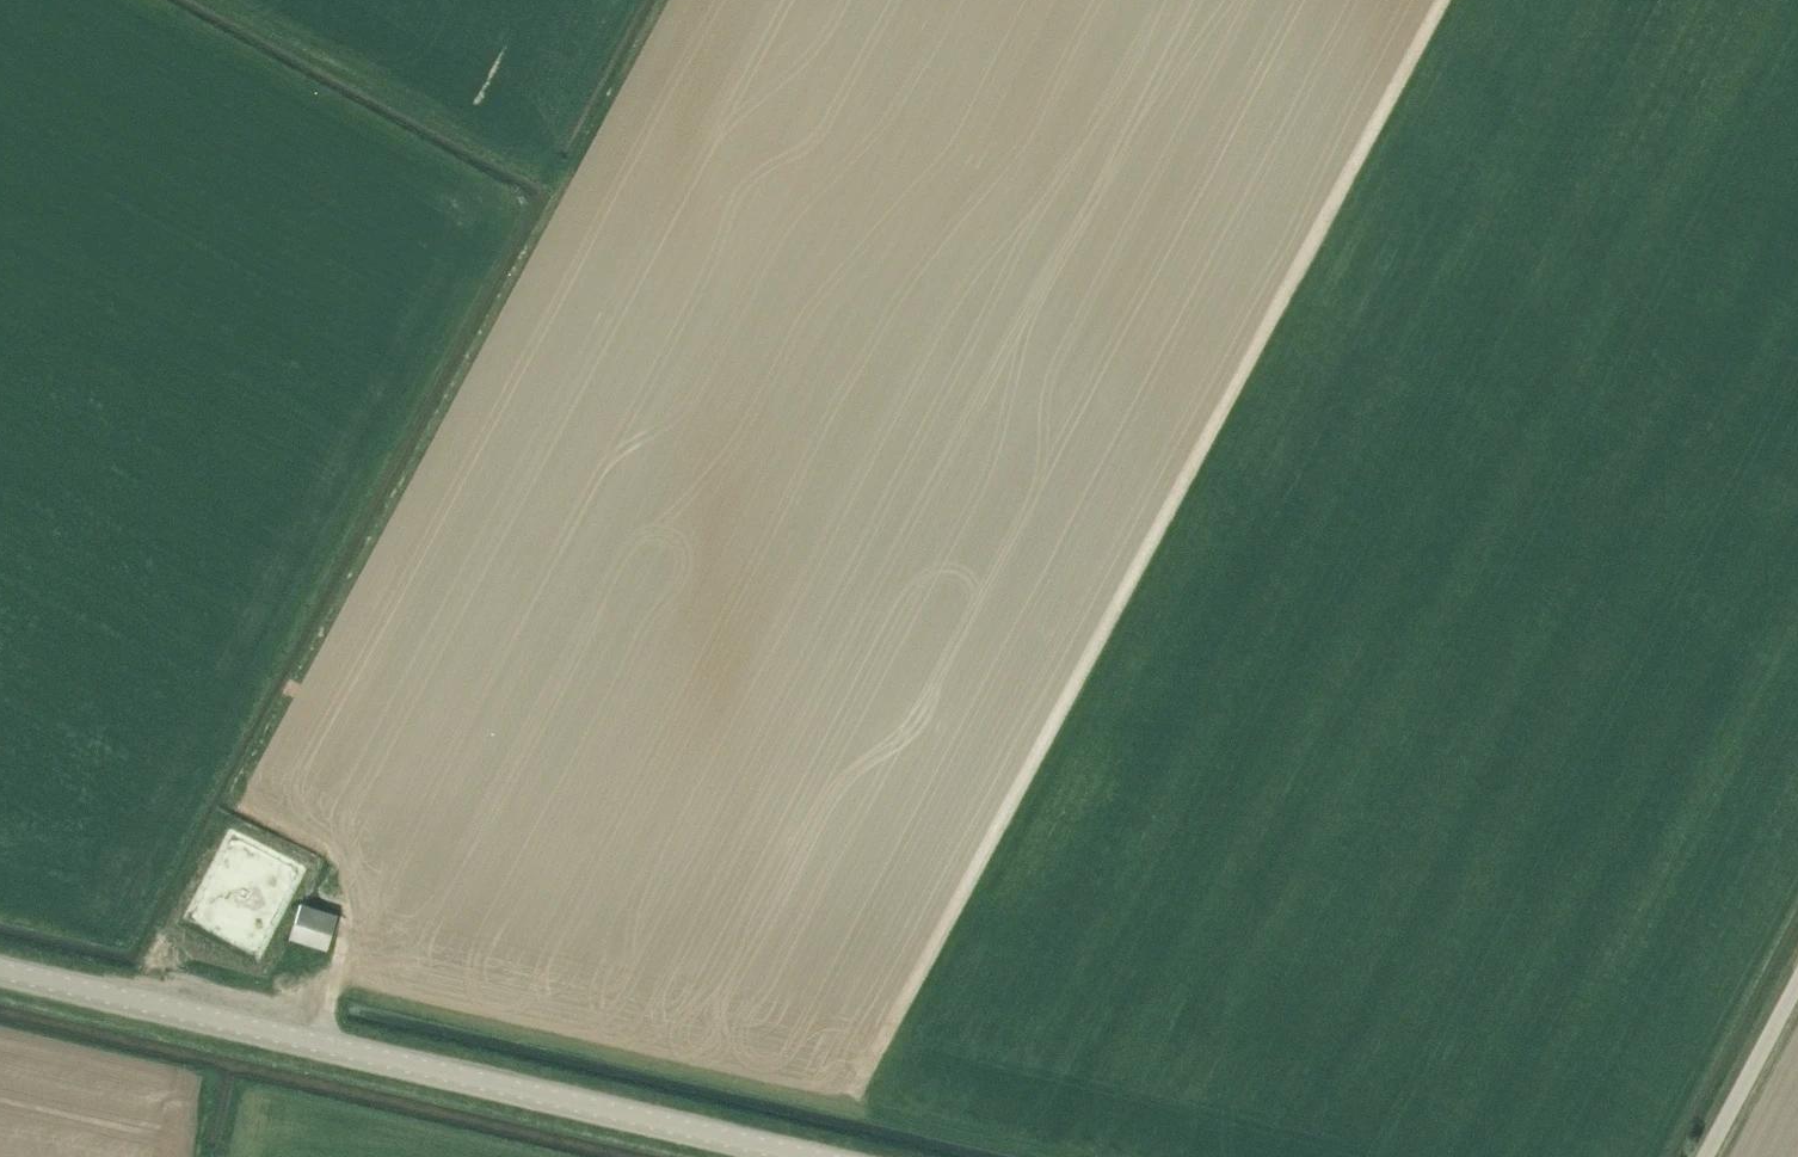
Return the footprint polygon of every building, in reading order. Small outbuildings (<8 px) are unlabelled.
[(300,901),(289,937),(327,949),(338,912),(300,901)]
